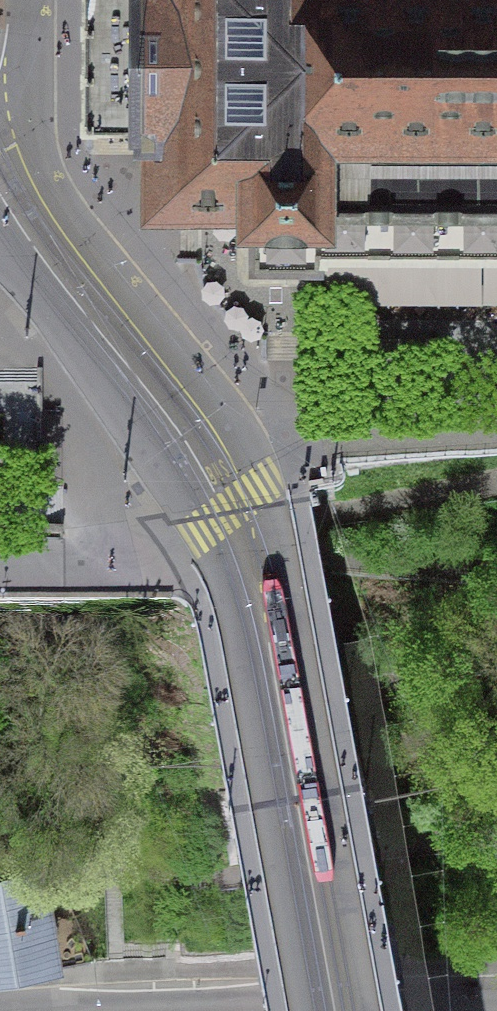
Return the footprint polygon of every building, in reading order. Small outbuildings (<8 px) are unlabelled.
[(83,54),(83,131),(84,131),(85,132),(94,132),(94,131),(132,131),(132,134),(140,134),(140,142),(152,142),(152,206),(249,206),(249,220),(252,220),(252,222),(260,222),(260,263),(321,263),(321,261),(323,261),(323,259),(325,259),(325,250),(496,250),(496,0),(84,0),(83,54)] [(91,957),(66,894),(35,871),(0,840),(0,972),(91,957)]
